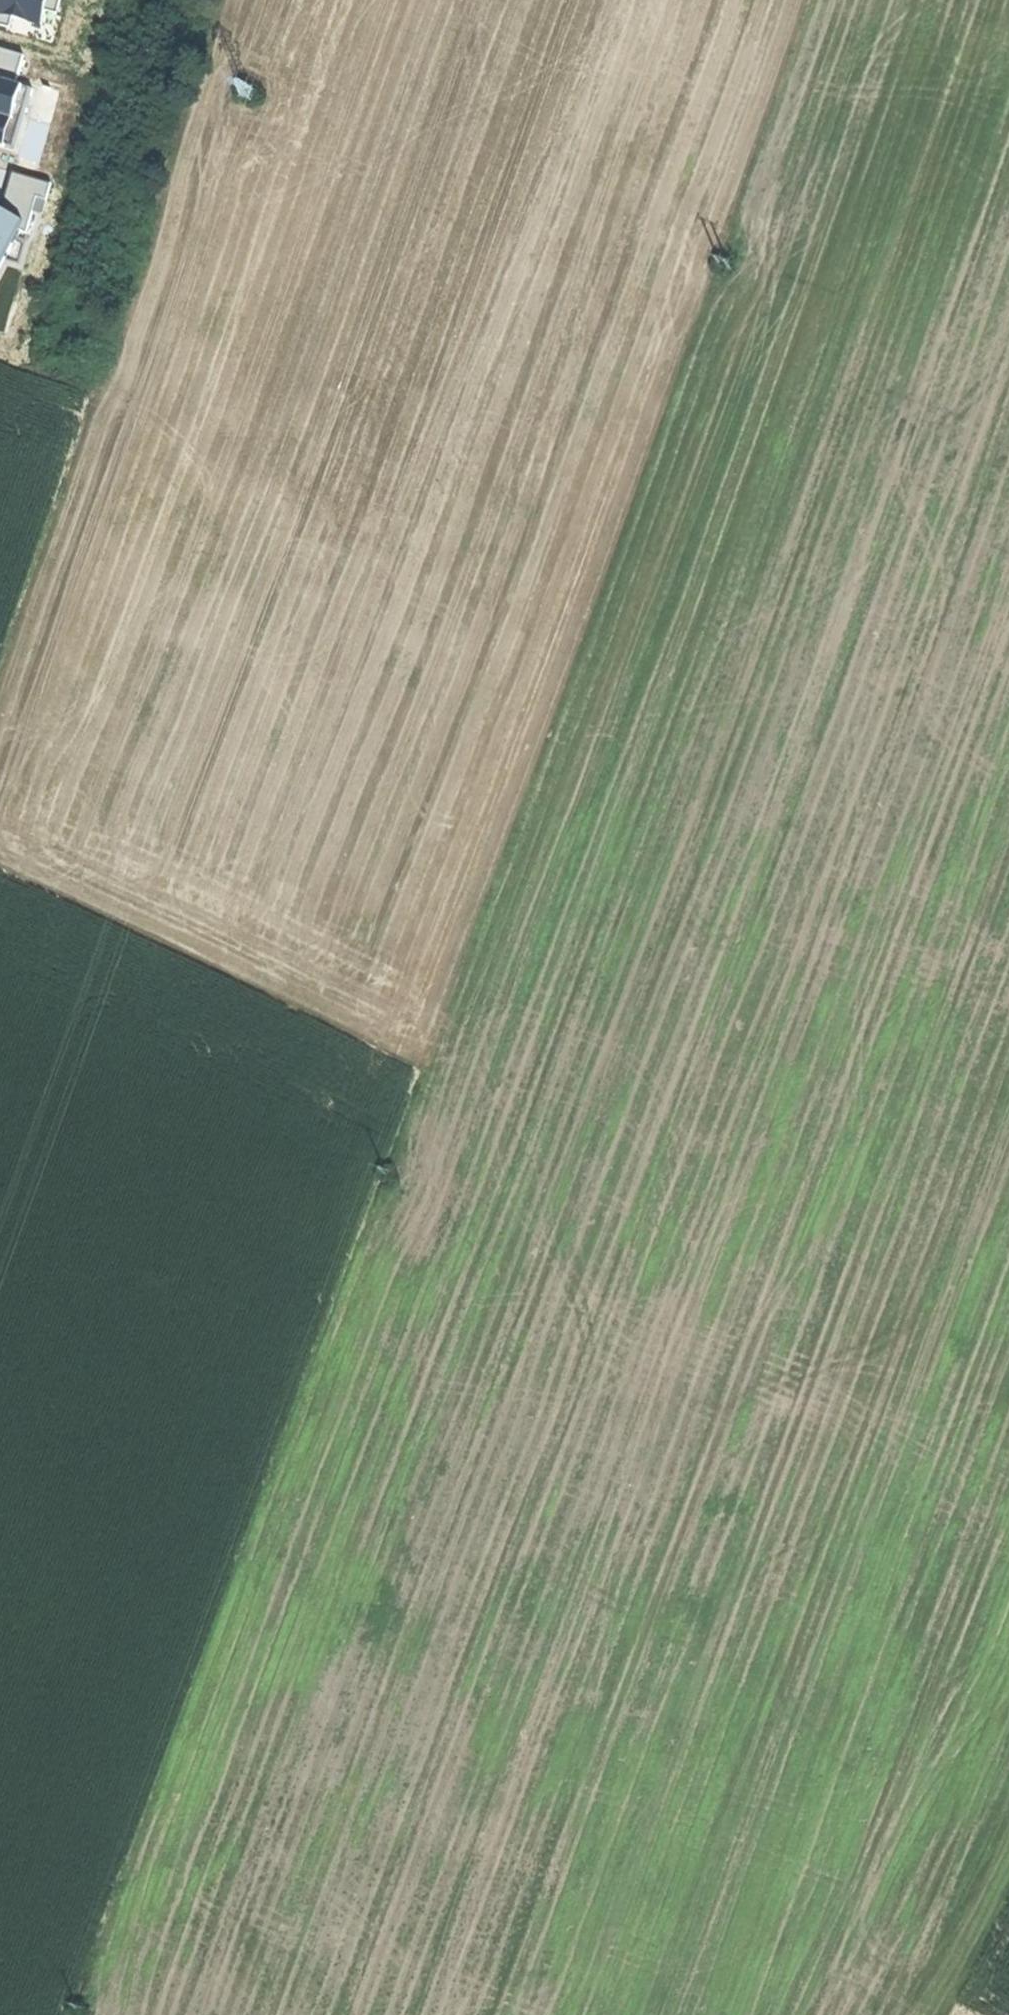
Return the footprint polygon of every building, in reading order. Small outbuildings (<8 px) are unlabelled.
[(7,26),(10,15),(39,23),(43,8),(55,11),(58,0),(0,0),(0,24),(7,26)] [(0,48),(0,146),(10,149),(29,88),(13,83),(22,55),(0,48)] [(2,254),(17,259),(36,193),(43,195),(48,179),(9,167),(0,200),(0,257),(2,254)]
